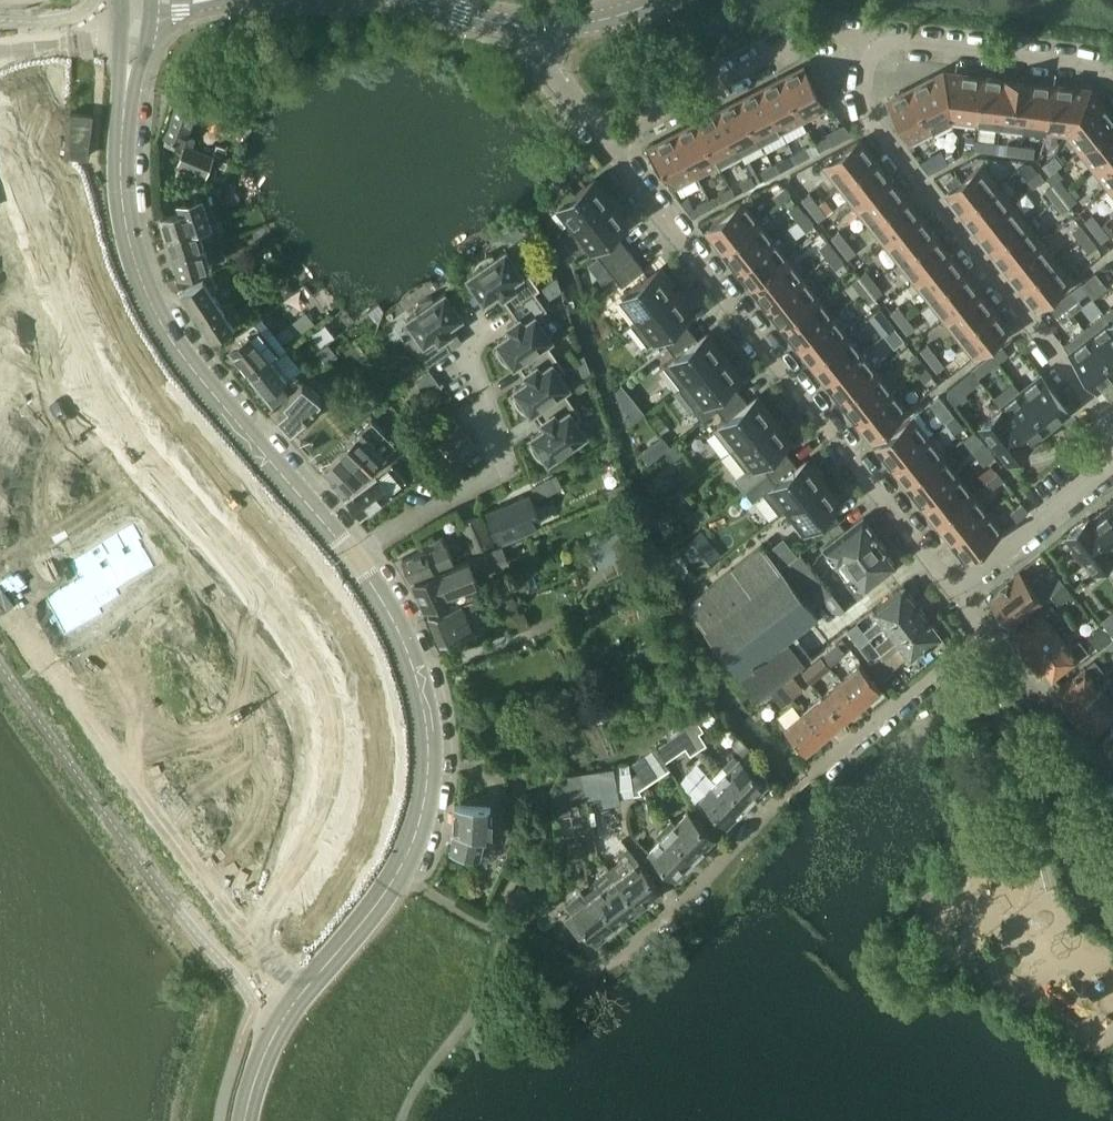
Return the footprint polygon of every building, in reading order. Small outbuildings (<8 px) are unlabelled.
[(782,78),(802,117),(823,105),(803,67),(782,78)] [(931,78),(951,117),(974,119),(980,76),(943,72),(931,78)] [(980,76),(974,119),(997,122),(1003,79),(980,76)] [(760,89),(780,128),(802,117),(782,78),(760,89)] [(910,89),(930,128),(951,117),(931,78),(910,89)] [(1003,79),(997,122),(1020,125),(1025,82),(1003,79)] [(1025,82),(1020,125),(1043,128),(1048,85),(1025,82)] [(1048,85),(1043,128),(1066,131),(1100,104),(1089,90),(1048,85)] [(739,100),(759,139),(780,128),(760,89),(739,100)] [(888,101),(907,137),(908,139),(930,128),(910,89),(888,101)] [(175,99),(162,134),(182,141),(194,106),(175,99)] [(717,112),(737,150),(759,139),(739,100),(717,112)] [(247,112),(252,105),(245,101),(241,108),(247,112)] [(1066,131),(1081,149),(1112,124),(1112,120),(1100,104),(1066,131)] [(69,112),(64,154),(85,156),(86,156),(91,115),(82,114),(69,112)] [(696,123),(716,161),(737,150),(717,112),(696,123)] [(674,134),(694,173),(716,161),(696,123),(674,134)] [(851,133),(844,123),(838,126),(844,137),(851,133)] [(1081,149),(1096,168),(1112,154),(1112,124),(1081,149)] [(646,149),(672,182),(673,184),(694,173),(674,134),(646,149)] [(965,146),(972,147),(973,136),(966,135),(965,146)] [(814,142),(819,150),(831,144),(826,136),(814,142)] [(824,166),(839,185),(872,159),(857,140),(824,166)] [(983,141),(982,150),(996,152),(997,143),(983,141)] [(184,143),(177,166),(206,175),(213,152),(184,143)] [(1007,144),(1006,153),(1017,154),(1018,145),(1007,144)] [(222,156),(225,148),(217,145),(214,154),(222,156)] [(1018,145),(1017,154),(1033,156),(1034,147),(1018,145)] [(793,153),(797,161),(809,155),(805,147),(793,153)] [(949,147),(942,151),(947,161),(954,157),(949,147)] [(933,154),(939,166),(947,162),(947,161),(942,151),(941,149),(933,154)] [(1096,168),(1110,187),(1112,185),(1112,154),(1096,168)] [(772,164),(776,172),(788,166),(784,158),(772,164)] [(872,159),(839,185),(854,204),(887,178),(872,159)] [(760,170),(765,179),(776,172),(772,164),(760,170)] [(947,192),(948,192),(962,211),(995,185),(980,165),(961,180),(956,173),(945,182),(950,189),(947,192)] [(1032,187),(1043,179),(1037,172),(1026,180),(1032,187)] [(739,181),(743,190),(755,183),(751,175),(739,181)] [(887,178),(854,204),(869,223),(902,197),(887,178)] [(558,205),(575,226),(610,198),(595,179),(586,186),(584,184),(574,192),(570,186),(556,196),(561,202),(558,205)] [(1059,195),(1060,195),(1066,190),(1058,179),(1051,185),(1059,195)] [(995,185),(962,211),(977,230),(1010,204),(995,185)] [(1044,191),(1052,201),(1059,195),(1051,185),(1044,191)] [(718,193),(722,201),(734,195),(730,186),(718,193)] [(780,205),(791,196),(785,189),(775,198),(780,205)] [(1066,190),(1060,195),(1068,206),(1075,200),(1066,190)] [(179,211),(159,218),(165,236),(195,226),(195,227),(209,223),(200,195),(177,203),(180,211),(179,211)] [(803,200),(811,211),(818,206),(810,195),(803,200)] [(1068,206),(1059,195),(1052,201),(1061,212),(1068,206)] [(696,204),(701,212),(713,206),(708,197),(696,204)] [(902,197),(869,223),(884,242),(917,216),(902,197)] [(610,198),(575,226),(592,248),(618,227),(616,225),(625,218),(610,198)] [(741,201),(703,231),(718,250),(756,221),(741,201)] [(1010,204),(977,230),(992,249),(1025,223),(1010,204)] [(791,210),(799,221),(806,215),(798,205),(791,210)] [(811,211),(819,222),(826,216),(818,206),(811,211)] [(1084,220),(1092,230),(1099,225),(1091,214),(1084,220)] [(806,215),(799,221),(807,231),(814,226),(806,215)] [(917,216),(884,242),(899,261),(932,235),(917,216)] [(756,221),(718,250),(733,269),(770,239),(756,221)] [(1025,223),(992,249),(1007,268),(1040,242),(1025,223)] [(1071,230),(1080,241),(1087,235),(1079,224),(1071,230)] [(1092,230),(1100,241),(1108,235),(1099,225),(1092,230)] [(195,227),(165,237),(171,256),(202,247),(195,227)] [(833,238),(841,249),(848,244),(839,233),(833,238)] [(932,235),(899,261),(913,280),(947,254),(932,235)] [(1088,251),(1095,246),(1087,235),(1080,241),(1088,251)] [(619,237),(599,253),(599,254),(607,263),(627,247),(619,237)] [(770,239),(733,269),(734,270),(738,266),(752,284),(785,258),(770,239)] [(820,248),(829,259),(836,253),(827,242),(820,248)] [(1040,242),(1007,268),(1022,287),(1055,261),(1040,242)] [(841,249),(849,260),(856,254),(848,244),(841,249)] [(225,258),(221,246),(209,250),(213,262),(225,258)] [(202,247),(171,256),(177,276),(208,266),(202,247)] [(627,247),(607,263),(614,272),(615,273),(635,257),(627,247)] [(498,289),(510,307),(534,290),(539,286),(520,259),(515,263),(505,249),(494,256),(493,254),(493,252),(491,252),(488,253),(485,254),(483,254),(481,256),(478,258),(477,260),(476,261),(475,264),(474,265),(476,266),(477,268),(467,276),(483,300),(498,289)] [(837,269),(844,264),(836,253),(829,259),(837,269)] [(947,254),(913,280),(928,299),(962,273),(947,254)] [(635,257),(615,273),(623,283),(643,268),(635,257)] [(785,258),(752,284),(767,303),(800,277),(785,258)] [(1055,261),(1022,287),(1037,306),(1070,280),(1055,261)] [(629,323),(636,332),(680,298),(658,270),(649,277),(647,275),(621,295),(638,317),(629,323)] [(858,276),(866,286),(873,281),(864,270),(858,276)] [(962,273),(928,299),(943,318),(976,292),(962,273)] [(859,292),(866,286),(858,276),(850,281),(859,292)] [(180,291),(191,308),(213,293),(203,277),(180,291)] [(800,277),(767,303),(782,322),(815,296),(800,277)] [(866,286),(874,297),(881,292),(873,281),(866,286)] [(859,292),(867,302),(874,297),(866,286),(859,292)] [(497,345),(495,345),(495,347),(495,349),(496,352),(497,355),(499,357),(500,359),(501,360),(504,362),(505,363),(508,364),(509,362),(511,361),(513,364),(517,362),(546,342),(563,331),(553,317),(542,325),(535,315),(546,307),(534,290),(510,307),(517,317),(507,324),(511,330),(496,340),(499,344),(497,345)] [(427,365),(428,364),(451,348),(443,337),(451,332),(446,326),(461,315),(444,291),(434,299),(432,297),(432,295),(429,295),(425,296),(422,297),(420,299),(417,301),(415,304),(415,305),(414,306),(413,308),(415,309),(416,311),(406,318),(416,332),(408,338),(427,365)] [(1071,291),(1061,299),(1066,306),(1077,298),(1071,291)] [(976,292),(943,318),(958,337),(991,311),(976,292)] [(234,324),(233,324),(213,293),(191,308),(211,339),(234,324)] [(815,296),(782,322),(797,341),(830,315),(815,296)] [(680,298),(636,332),(646,345),(659,335),(673,353),(695,335),(679,315),(688,308),(680,298)] [(1061,299),(1050,307),(1056,315),(1066,306),(1061,299)] [(890,311),(898,322),(905,317),(897,306),(890,311)] [(305,311),(287,325),(296,336),(314,322),(305,311)] [(991,311),(958,337),(973,356),(1006,330),(991,311)] [(1085,330),(1112,366),(1112,324),(1105,314),(1085,330)] [(241,338),(227,349),(250,378),(272,361),(271,359),(286,347),(272,330),(273,329),(262,315),(258,317),(245,327),(249,332),(241,338)] [(830,315),(797,341),(812,360),(845,334),(830,315)] [(878,321),(886,332),(893,326),(885,316),(878,321)] [(898,322),(907,333),(914,327),(905,317),(898,322)] [(894,342),(901,337),(893,326),(886,332),(894,342)] [(1064,347),(1096,386),(1112,372),(1112,366),(1085,330),(1064,347)] [(688,380),(693,386),(728,359),(708,333),(699,341),(695,335),(673,353),(675,355),(662,365),(679,387),(688,380)] [(845,334),(812,360),(827,379),(860,353),(845,334)] [(514,393),(512,393),(512,396),(513,398),(513,399),(514,401),(514,402),(516,405),(517,406),(519,409),(521,410),(524,411),(525,412),(526,410),(528,408),(530,412),(534,409),(563,390),(569,386),(559,372),(564,368),(546,342),(517,362),(528,378),(514,388),(516,391),(514,393)] [(919,349),(928,360),(935,354),(926,344),(919,349)] [(1002,345),(991,354),(997,361),(1007,353),(1002,345)] [(860,353),(827,379),(841,398),(875,372),(860,353)] [(907,359),(916,369),(923,364),(914,353),(907,359)] [(928,360),(936,370),(943,365),(935,354),(928,360)] [(991,354),(980,362),(986,369),(997,361),(991,354)] [(728,359),(693,386),(703,399),(707,396),(721,414),(743,396),(729,379),(738,371),(728,359)] [(272,361),(250,378),(271,405),(286,393),(279,385),(287,379),(272,361)] [(924,380),(931,375),(923,364),(916,369),(924,380)] [(875,372),(841,398),(856,417),(889,391),(875,372)] [(1021,391),(1047,424),(1067,408),(1041,375),(1021,391)] [(956,406),(968,397),(965,393),(969,389),(960,378),(947,388),(946,394),(956,406)] [(276,417),(290,431),(306,416),(305,414),(320,397),(301,381),(288,396),(279,404),(284,410),(276,417)] [(621,382),(613,388),(617,401),(629,392),(621,382)] [(437,415),(455,401),(445,388),(427,402),(437,415)] [(531,441),(529,441),(529,444),(530,446),(530,447),(531,449),(531,450),(533,453),(534,454),(536,456),(538,457),(541,459),(542,459),(543,458),(545,456),(548,460),(586,434),(576,420),(582,416),(563,390),(534,409),(545,425),(530,436),(533,439),(531,441)] [(889,391),(856,417),(871,436),(904,410),(889,391)] [(1001,407),(1029,443),(1030,442),(1028,439),(1047,424),(1021,391),(1001,407)] [(954,414),(939,395),(929,403),(944,422),(946,420),(954,414)] [(737,443),(740,447),(776,420),(757,396),(748,403),(743,396),(721,414),(724,418),(712,428),(729,450),(737,443)] [(980,423),(1009,459),(1029,443),(1001,407),(980,423)] [(438,444),(460,426),(450,415),(429,433),(438,444)] [(955,431),(962,425),(954,415),(947,421),(955,431)] [(910,417),(877,443),(891,462),(925,437),(910,417)] [(776,420),(740,447),(754,465),(758,462),(768,475),(790,457),(779,442),(788,435),(776,420)] [(447,455),(469,437),(460,426),(438,444),(447,455)] [(340,452),(324,467),(322,469),(332,480),(374,441),(362,428),(339,450),(340,452)] [(469,437),(447,455),(457,466),(478,447),(469,437)] [(925,437),(891,462),(906,481),(940,456),(925,437)] [(374,441),(332,480),(343,491),(362,473),(364,474),(386,454),(374,441)] [(971,450),(977,458),(989,448),(983,441),(971,450)] [(685,452),(677,442),(667,450),(675,460),(685,452)] [(608,445),(598,451),(602,458),(612,452),(608,445)] [(653,446),(642,455),(648,462),(659,454),(653,446)] [(989,448),(977,458),(983,465),(995,455),(989,448)] [(940,456),(906,481),(921,500),(955,475),(940,456)] [(787,507),(788,508),(823,480),(807,460),(798,467),(790,457),(768,475),(774,482),(761,492),(778,513),(787,507)] [(347,500),(360,516),(404,479),(391,463),(347,500)] [(997,472),(985,481),(991,489),(1003,480),(997,472)] [(531,488),(537,499),(561,486),(555,475),(531,488)] [(955,475),(921,500),(936,519),(970,494),(955,475)] [(823,480),(788,508),(804,529),(808,525),(816,536),(838,518),(828,506),(837,498),(823,480)] [(606,490),(609,497),(626,490),(623,483),(606,490)] [(970,494),(936,519),(951,539),(985,513),(970,494)] [(485,514),(497,540),(540,521),(528,495),(485,514)] [(114,500),(47,545),(61,569),(65,566),(74,582),(140,538),(114,500)] [(1015,519),(1016,520),(1028,511),(1021,502),(1020,502),(1009,511),(1015,519)] [(1112,551),(1112,509),(1109,503),(1090,518),(1087,516),(1086,517),(1112,551)] [(554,531),(582,519),(579,512),(551,524),(554,531)] [(985,513),(951,539),(967,558),(1000,532),(985,513)] [(492,543),(479,515),(459,524),(472,552),(492,543)] [(864,515),(822,548),(846,579),(847,580),(884,550),(885,547),(875,534),(877,532),(864,515)] [(1086,559),(1094,569),(1112,554),(1112,551),(1086,517),(1066,532),(1076,545),(1086,559)] [(701,530),(680,546),(699,570),(720,553),(701,530)] [(410,578),(433,568),(452,559),(441,534),(432,538),(432,536),(420,543),(422,549),(401,558),(410,578)] [(439,571),(412,583),(424,609),(451,597),(449,592),(476,579),(475,577),(509,561),(501,544),(439,572),(439,571)] [(780,680),(790,672),(804,661),(786,638),(816,614),(809,605),(809,604),(782,566),(780,568),(761,544),(685,605),(758,697),(768,689),(780,680)] [(847,580),(846,581),(857,595),(882,575),(892,567),(893,562),(884,550),(847,580)] [(782,566),(809,604),(817,598),(819,601),(823,598),(830,592),(799,553),(782,566)] [(990,598),(988,600),(1007,624),(1009,622),(1009,623),(1040,600),(1049,594),(1054,591),(1057,588),(1060,586),(1063,584),(1050,567),(1039,575),(1044,581),(1032,590),(1017,571),(999,586),(1001,588),(989,597),(990,598)] [(513,573),(519,589),(531,585),(525,568),(513,573)] [(1063,584),(1051,594),(1058,603),(1071,594),(1063,584)] [(869,637),(884,625),(914,600),(903,586),(872,610),(878,618),(863,629),(869,637)] [(428,617),(434,631),(439,645),(463,635),(466,642),(474,639),(472,632),(473,632),(464,611),(480,604),(474,590),(457,599),(458,603),(428,617)] [(830,592),(823,598),(827,603),(836,596),(832,591),(830,592)] [(499,601),(506,618),(512,633),(530,626),(523,611),(519,612),(512,596),(499,601)] [(874,644),(880,652),(926,615),(914,600),(884,625),(890,632),(874,644)] [(1051,604),(1014,633),(1020,641),(1019,642),(1019,646),(1029,658),(1059,635),(1050,624),(1049,623),(1060,615),(1051,604)] [(1100,620),(1112,635),(1112,621),(1108,614),(1100,620)] [(926,615),(880,652),(881,653),(879,655),(871,662),(881,675),(907,655),(910,658),(940,634),(926,615)] [(857,625),(848,631),(859,645),(868,638),(857,625)] [(1101,627),(1087,637),(1096,649),(1110,639),(1101,627)] [(1059,635),(1029,658),(1039,671),(1043,672),(1044,671),(1051,679),(1078,658),(1076,657),(1085,650),(1077,640),(1069,647),(1059,635)] [(1104,645),(1112,656),(1112,638),(1104,645)] [(836,643),(821,655),(828,664),(830,666),(845,654),(836,643)] [(1084,666),(1057,688),(1064,696),(1062,697),(1063,697),(1062,701),(1072,714),(1103,689),(1093,677),(1102,671),(1094,661),(1085,668),(1084,666)] [(840,679),(860,704),(879,688),(858,663),(840,679)] [(780,680),(791,694),(801,686),(790,672),(780,680)] [(821,694),(842,719),(860,704),(840,679),(821,694)] [(790,695),(791,694),(780,680),(768,689),(782,706),(792,698),(790,695)] [(1001,686),(999,684),(990,691),(1001,704),(1009,697),(1001,686)] [(1072,714),(1082,726),(1083,726),(1086,727),(1088,726),(1094,734),(1112,719),(1112,701),(1103,689),(1072,714)] [(803,709),(824,734),(842,719),(821,694),(803,709)] [(804,750),(824,734),(803,709),(784,725),(804,750)] [(683,728),(699,749),(707,743),(700,733),(704,730),(696,719),(683,728)] [(690,756),(699,749),(683,728),(671,737),(679,748),(683,746),(690,756)] [(1102,739),(1101,740),(1112,756),(1112,731),(1102,739)] [(664,741),(654,747),(662,760),(672,754),(664,741)] [(714,772),(746,803),(765,783),(737,756),(725,768),(721,765),(714,772)] [(637,771),(630,776),(631,779),(639,789),(654,779),(639,757),(631,762),(637,771)] [(602,768),(606,790),(607,799),(633,795),(631,779),(630,776),(629,764),(602,768)] [(585,771),(589,793),(606,790),(602,768),(585,771)] [(699,778),(693,784),(693,790),(698,796),(726,823),(746,803),(714,772),(707,780),(705,778),(699,778)] [(562,785),(564,803),(582,800),(578,782),(562,785)] [(490,836),(491,829),(491,815),(490,815),(490,804),(453,803),(452,828),(448,850),(479,855),(482,836),(490,836)] [(662,826),(693,856),(713,836),(685,809),(673,822),(670,818),(662,826)] [(674,876),(693,856),(662,826),(655,834),(658,837),(647,849),(674,876)] [(568,847),(569,858),(584,856),(582,845),(568,847)] [(606,868),(637,907),(660,890),(633,855),(623,862),(627,867),(615,876),(608,867),(606,868)] [(589,889),(616,924),(637,907),(606,868),(593,879),(596,884),(589,889)] [(519,885),(505,903),(528,920),(541,903),(519,885)] [(595,940),(616,924),(589,889),(581,896),(585,901),(572,911),(564,917),(578,935),(586,929),(595,940)] [(506,919),(515,910),(505,903),(497,907),(506,919)]
